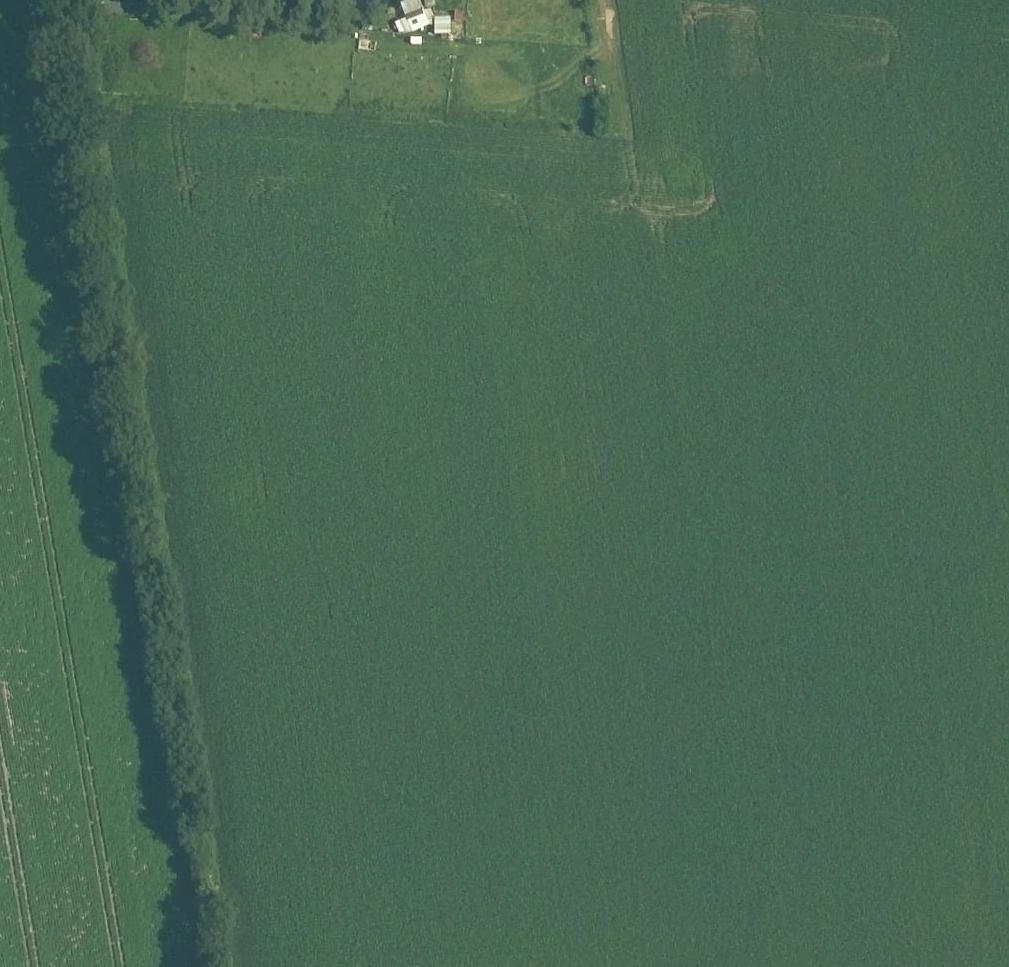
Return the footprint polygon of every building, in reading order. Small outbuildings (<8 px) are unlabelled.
[(415,26),(431,18),(422,0),(416,0),(405,5),(415,26)]
